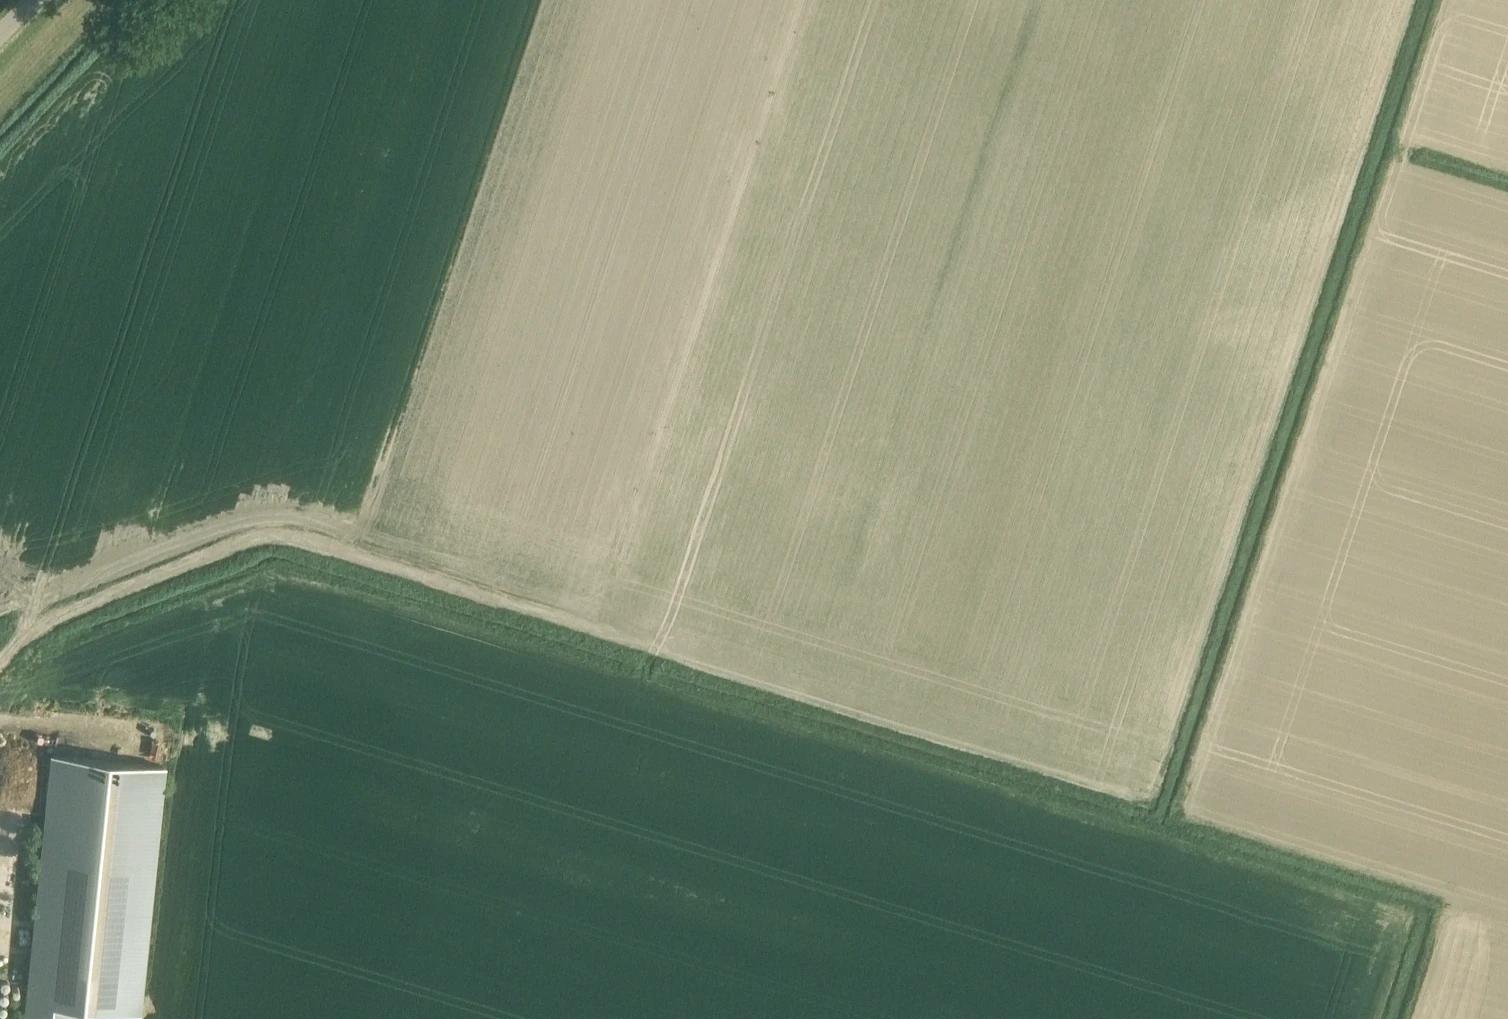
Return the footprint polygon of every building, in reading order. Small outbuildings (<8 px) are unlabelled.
[(28,1018),(77,1018),(78,1008),(138,1014),(164,765),(55,754),(28,1018)]
